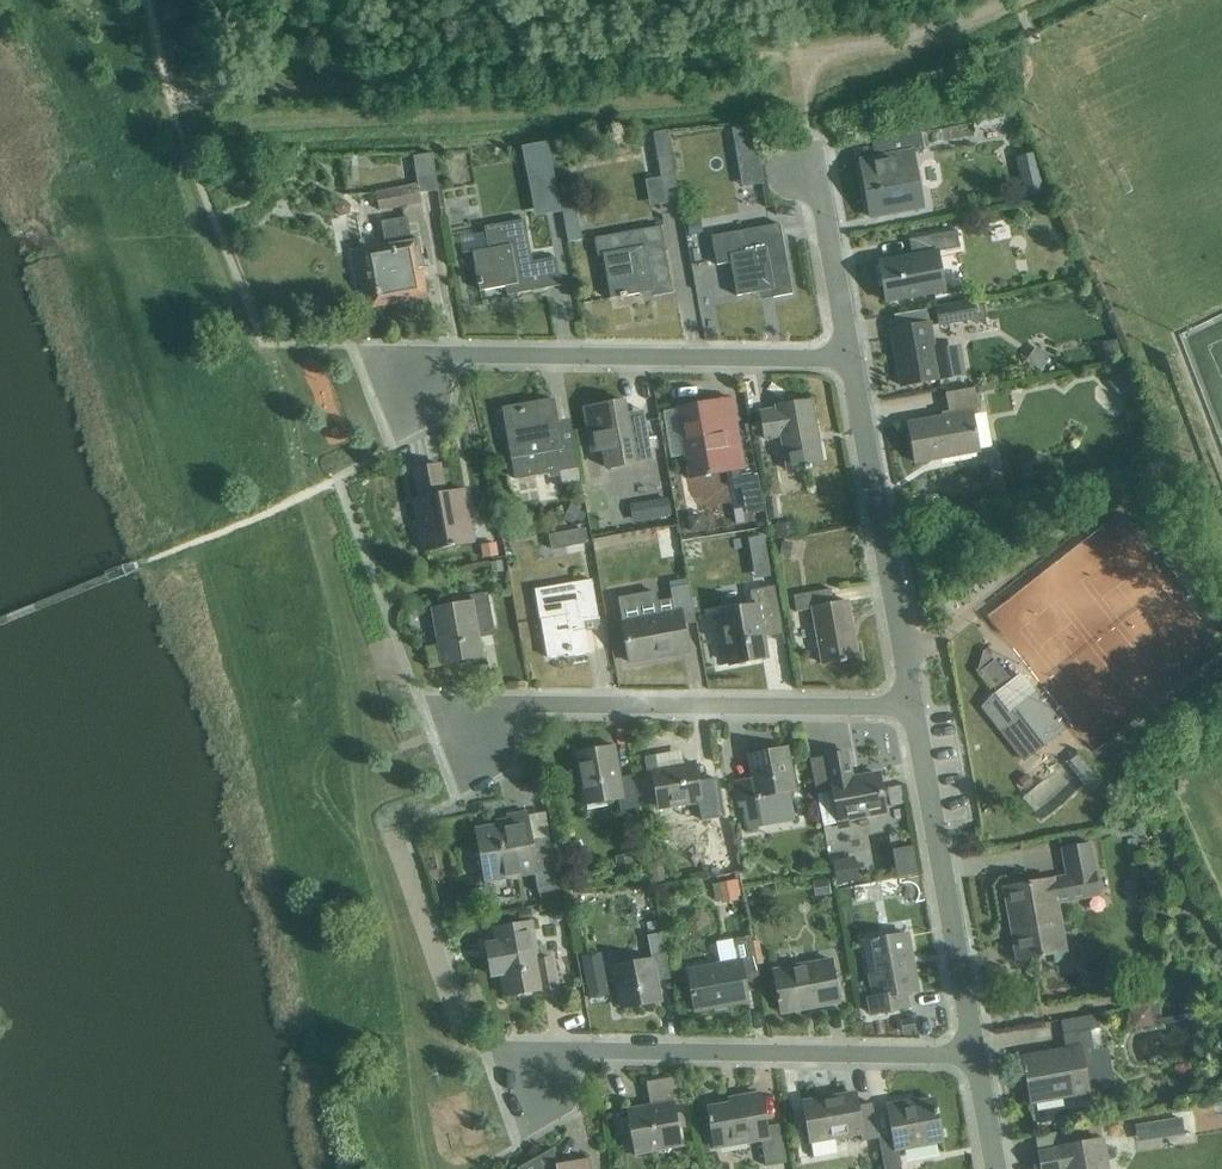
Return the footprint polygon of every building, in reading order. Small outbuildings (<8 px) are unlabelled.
[(739,123),(743,181),(763,179),(759,121),(739,123)] [(666,204),(680,202),(675,173),(667,131),(653,134),(661,176),(666,204)] [(923,151),(920,134),(880,142),(883,159),(861,163),(871,219),(922,209),(911,153),(923,151)] [(526,171),(534,170),(552,166),(547,143),(522,148),(526,171)] [(419,194),(438,191),(431,156),(412,159),(417,184),(419,194)] [(375,193),(379,213),(421,204),(419,194),(417,184),(375,193)] [(578,203),(564,206),(571,243),(585,241),(578,203)] [(378,297),(379,305),(425,297),(421,278),(419,279),(418,270),(424,268),(419,240),(412,241),(407,218),(381,223),(386,247),(363,251),(366,268),(371,292),(376,291),(377,297),(378,297)] [(505,287),(507,298),(561,287),(556,259),(533,263),(524,221),(484,229),(488,250),(472,254),(480,292),(505,287)] [(712,237),(717,266),(731,264),(737,297),(772,291),(773,298),(792,295),(780,225),(712,237)] [(595,239),(598,257),(603,256),(610,300),(652,292),(653,297),(672,294),(660,227),(595,239)] [(957,232),(947,234),(911,240),(914,257),(881,264),(888,303),(947,292),(939,253),(960,249),(957,232)] [(937,311),(940,328),(978,321),(975,304),(937,311)] [(893,331),(903,387),(940,380),(930,324),(893,331)] [(1117,340),(1104,342),(1099,350),(1101,363),(1121,360),(1117,340)] [(944,343),(944,374),(967,373),(967,343),(944,343)] [(1036,347),(1024,362),(1039,374),(1050,359),(1036,347)] [(1121,371),(1107,384),(1123,401),(1137,388),(1121,371)] [(973,415),(979,414),(975,389),(945,394),(948,411),(952,411),(954,416),(909,425),(916,463),(979,452),(973,415)] [(503,415),(514,480),(578,468),(573,443),(560,445),(552,400),(533,403),(534,409),(503,415)] [(781,438),(787,472),(822,465),(811,400),(775,407),(775,411),(760,413),(765,441),(781,438)] [(677,411),(690,480),(744,470),(738,438),(724,440),(717,402),(698,406),(698,407),(677,411)] [(623,403),(583,410),(592,454),(604,452),(607,468),(652,459),(644,419),(627,423),(623,403)] [(414,471),(421,505),(426,530),(418,531),(422,552),(473,543),(463,491),(445,494),(439,466),(414,471)] [(758,478),(744,480),(749,504),(763,502),(758,478)] [(636,498),(638,517),(675,513),(672,493),(636,498)] [(573,525),(582,507),(571,502),(563,520),(573,525)] [(706,530),(703,514),(687,517),(690,533),(706,530)] [(586,545),(583,529),(548,537),(551,552),(586,545)] [(752,532),(759,572),(775,569),(768,529),(752,532)] [(1171,555),(1163,562),(1191,598),(1200,591),(1171,555)] [(582,624),(596,621),(589,582),(534,592),(546,659),(566,656),(567,658),(588,654),(582,624)] [(762,635),(781,631),(772,586),(749,591),(753,608),(720,615),(729,665),(767,658),(762,635)] [(619,602),(623,623),(622,623),(629,660),(663,654),(664,658),(689,654),(684,627),(696,625),(689,587),(671,591),(673,601),(658,603),(656,595),(619,602)] [(812,612),(822,665),(857,659),(846,602),(832,605),(829,591),(793,598),(796,615),(812,612)] [(478,629),(494,626),(488,594),(471,597),(472,604),(433,611),(442,664),(483,657),(478,629)] [(995,688),(1015,673),(998,652),(979,667),(995,688)] [(983,708),(1023,762),(1063,730),(1019,675),(995,695),(983,708)] [(618,801),(620,812),(638,809),(633,777),(619,780),(614,748),(577,754),(586,806),(618,801)] [(784,751),(752,757),(757,781),(737,785),(742,809),(747,808),(751,831),(766,828),(764,819),(796,813),(784,751)] [(1082,751),(1071,760),(1092,784),(1102,774),(1082,751)] [(846,755),(810,761),(817,797),(834,793),(840,829),(850,827),(849,820),(886,813),(878,776),(851,781),(846,755)] [(651,772),(658,809),(699,802),(692,765),(658,771),(655,757),(643,759),(646,773),(651,772)] [(1029,792),(1042,810),(1057,799),(1044,781),(1029,792)] [(890,806),(905,803),(902,786),(887,789),(890,806)] [(486,883),(535,874),(539,896),(560,892),(551,840),(541,842),(537,847),(532,843),(527,815),(508,818),(509,825),(477,831),(486,883)] [(1067,877),(1053,880),(1053,879),(1003,888),(1017,961),(1066,952),(1057,904),(1100,896),(1095,872),(1090,844),(1062,849),(1067,877)] [(631,853),(615,857),(619,876),(636,873),(631,853)] [(850,859),(833,862),(837,884),(854,881),(850,859)] [(650,875),(631,879),(633,891),(652,888),(650,875)] [(738,901),(737,895),(734,883),(731,884),(718,887),(722,905),(738,901)] [(456,900),(441,903),(444,919),(459,916),(456,900)] [(543,997),(559,994),(553,960),(538,962),(532,925),(495,932),(497,944),(489,945),(494,977),(502,975),(506,997),(542,991),(543,997)] [(655,982),(670,980),(661,934),(646,936),(651,962),(655,982)] [(906,957),(912,956),(908,935),(864,944),(875,998),(868,999),(871,1016),(910,1008),(907,993),(913,992),(906,957)] [(741,978),(757,975),(750,937),(731,940),(735,961),(687,970),(695,1012),(746,1003),(741,978)] [(772,970),(780,1013),(838,1002),(831,960),(772,970)] [(615,969),(622,1011),(659,1004),(655,982),(651,962),(615,969)] [(1124,990),(1127,1008),(1156,1003),(1153,985),(1124,990)] [(1101,1093),(1096,1069),(1089,1032),(1064,1037),(1067,1057),(1045,1061),(1044,1056),(1022,1060),(1030,1106),(1101,1093)] [(648,1083),(650,1107),(631,1110),(638,1153),(679,1146),(672,1105),(679,1104),(675,1079),(648,1083)] [(707,1111),(708,1120),(707,1120),(708,1126),(709,1126),(714,1150),(759,1142),(764,1168),(784,1164),(777,1127),(764,1129),(758,1096),(736,1100),(737,1105),(707,1111)] [(862,1144),(878,1141),(872,1105),(856,1108),(854,1097),(804,1105),(810,1143),(860,1135),(862,1144)] [(883,1168),(900,1168),(897,1151),(940,1144),(933,1102),(903,1108),(902,1105),(887,1108),(892,1138),(878,1141),(883,1168)] [(1137,1143),(1184,1135),(1181,1118),(1134,1126),(1137,1143)] [(1100,1139),(1057,1147),(1057,1150),(1038,1154),(1041,1168),(1106,1168),(1100,1139)] [(587,1160),(555,1165),(552,1149),(517,1168),(589,1168),(587,1160)] [(838,1168),(858,1168),(857,1157),(837,1159),(838,1168)]
